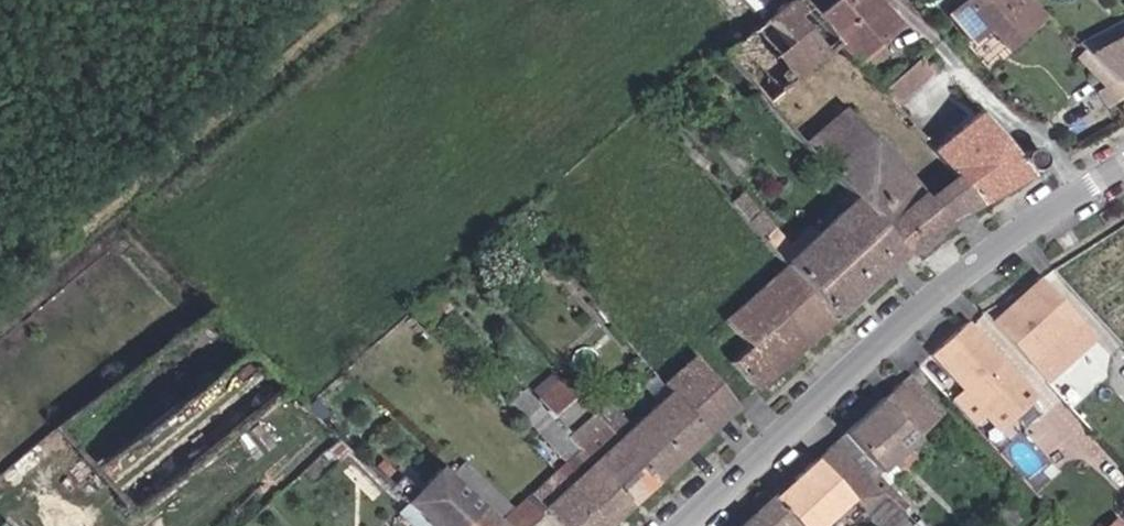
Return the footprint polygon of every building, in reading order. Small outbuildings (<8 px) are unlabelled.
[(741,34),(721,50),(765,101),(838,39),(814,12),(803,0),(784,0),(775,7),(741,34)] [(838,39),(855,59),(896,23),(876,0),(828,0),(814,12),(838,39)] [(1036,0),(969,0),(951,15),(972,41),(992,24),(1009,46),(1050,14),(1036,0)] [(1123,37),(1123,18),(1079,44),(1091,56),(1123,37)] [(1091,56),(1114,80),(1115,81),(1123,77),(1123,78),(1123,37),(1091,56)] [(880,88),(892,101),(933,66),(921,52),(880,88)] [(1123,77),(1115,81),(1123,90),(1123,78),(1123,77)] [(1112,102),(1123,95),(1123,90),(1115,81),(1114,80),(1103,85),(1112,102)] [(851,197),(900,255),(941,226),(921,204),(842,111),(803,143),(851,197)] [(956,175),(979,202),(1029,174),(1018,161),(974,112),(933,150),(956,175)] [(1018,161),(1029,174),(1037,169),(1037,162),(1031,155),(1023,158),(1018,161)] [(921,204),(941,226),(964,211),(979,202),(956,175),(921,204)] [(780,264),(828,319),(900,255),(851,197),(790,252),(735,189),(723,199),(780,264)] [(725,359),(752,388),(803,342),(828,319),(780,264),(720,320),(742,343),(725,359)] [(1075,325),(1036,283),(987,327),(1025,370),(1075,325)] [(1040,386),(1090,341),(1075,325),(1025,370),(1040,386)] [(946,406),(968,431),(1014,388),(961,328),(927,359),(959,394),(946,406)] [(667,389),(703,433),(718,419),(735,404),(691,354),(661,382),(667,389)] [(559,413),(579,393),(553,368),(533,389),(559,413)] [(616,437),(653,479),(703,433),(667,389),(616,437)] [(879,402),(911,439),(925,427),(893,389),(879,402)] [(865,480),(911,439),(879,402),(867,412),(833,442),(865,480)] [(579,449),(628,501),(653,479),(616,437),(605,424),(579,449)] [(878,495),(865,480),(833,442),(813,460),(859,513),(878,495)] [(555,470),(603,524),(628,501),(579,449),(555,470)] [(859,513),(813,460),(768,501),(790,525),(820,525),(836,512),(848,524),(859,513)] [(435,464),(402,497),(432,525),(499,525),(435,464)] [(560,525),(601,525),(603,524),(555,470),(530,492),(560,525)] [(511,525),(515,525),(530,512),(516,497),(499,515),(511,525)] [(784,525),(790,525),(768,501),(765,504),(784,525)] [(765,504),(740,525),(784,525),(765,504)] [(1101,525),(1123,525),(1123,507),(1101,525)]
